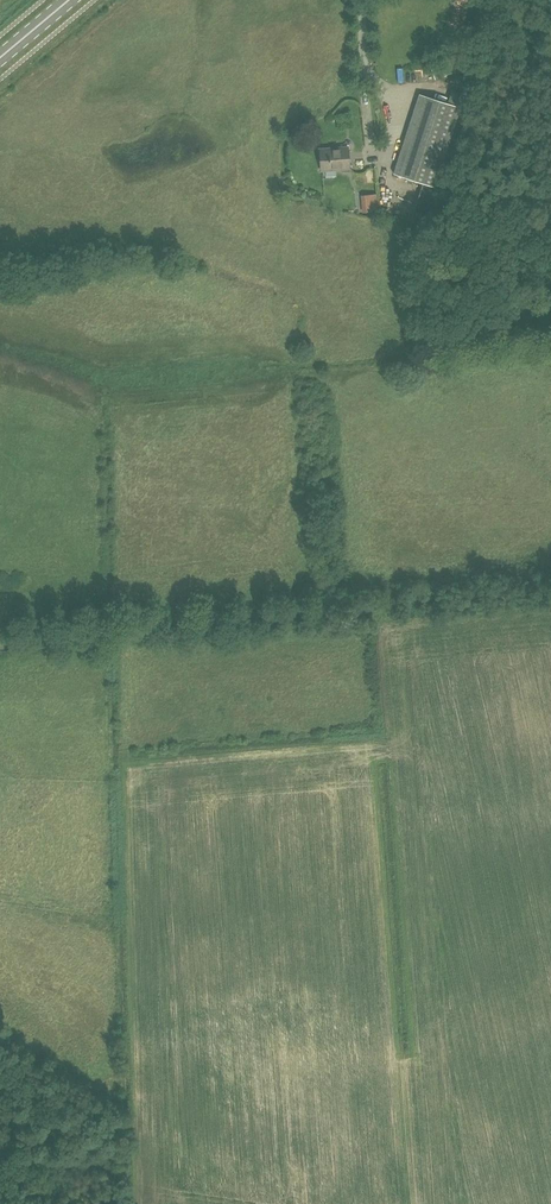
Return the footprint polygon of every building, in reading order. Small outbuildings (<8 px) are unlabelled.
[(394,174),(434,187),(460,107),(420,94),(394,174)] [(320,170),(349,168),(348,146),(319,148),(320,170)]
